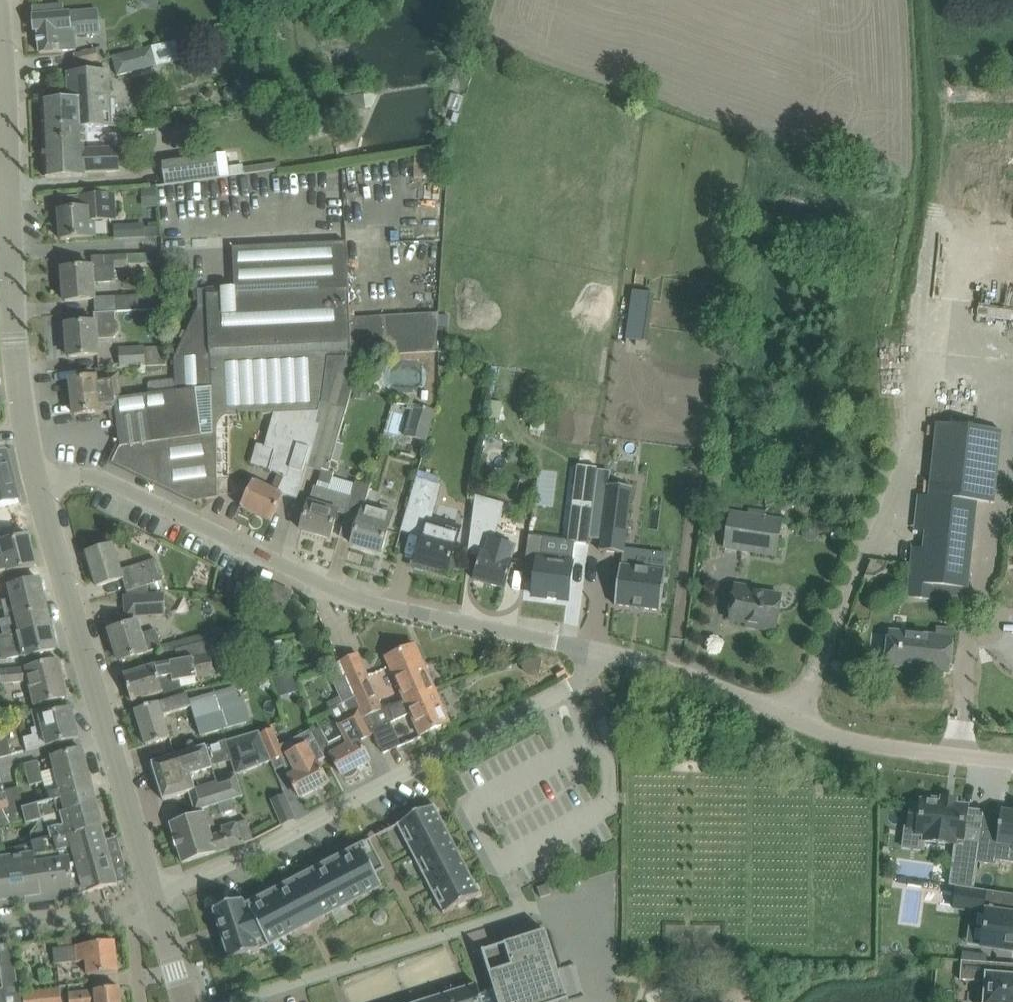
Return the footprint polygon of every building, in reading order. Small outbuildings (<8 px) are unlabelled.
[(99,32),(99,27),(98,10),(64,13),(63,5),(33,7),(34,32),(38,31),(39,53),(59,52),(75,50),(74,34),(86,33),(99,32)] [(117,76),(159,66),(154,46),(112,56),(117,76)] [(76,65),(99,60),(104,58),(101,47),(74,54),(76,65)] [(111,126),(110,101),(109,72),(68,73),(69,100),(42,102),(43,128),(83,127),(111,126)] [(340,131),(335,111),(294,121),(299,141),(340,131)] [(45,177),(65,176),(85,175),(85,172),(119,170),(118,148),(84,149),(83,127),(43,128),(45,177)] [(226,150),(162,158),(165,184),(244,174),(242,164),(228,166),(226,150)] [(143,208),(158,207),(157,189),(142,189),(143,208)] [(61,240),(81,238),(96,237),(94,221),(116,220),(114,193),(97,194),(77,196),(78,209),(58,210),(61,240)] [(144,239),(144,224),(114,225),(115,240),(144,239)] [(234,287),(292,284),(348,281),(346,243),(233,248),(234,287)] [(369,252),(348,253),(350,293),(371,292),(369,252)] [(116,282),(115,265),(162,263),(162,254),(104,256),(105,266),(62,268),(65,301),(95,299),(94,283),(116,282)] [(355,306),(349,306),(348,281),(292,284),(234,287),(198,289),(199,306),(174,358),(175,379),(150,382),(148,385),(149,394),(117,398),(118,409),(112,410),(113,419),(116,418),(120,447),(113,462),(122,467),(193,501),(217,497),(217,478),(217,436),(218,426),(219,423),(221,420),(223,418),(225,417),(226,416),(273,414),(318,412),(320,403),(321,403),(327,358),(362,355),(437,353),(438,313),(355,318),(355,306)] [(143,295),(115,297),(116,311),(144,310),(143,295)] [(114,338),(120,332),(119,321),(66,324),(68,357),(99,355),(98,339),(114,338)] [(144,347),(121,348),(121,367),(145,366),(144,347)] [(306,511),(301,530),(330,539),(337,513),(345,515),(347,510),(351,496),(328,489),(334,471),(329,469),(336,443),(362,355),(327,358),(321,403),(320,403),(318,412),(315,424),(318,425),(308,464),(322,468),(317,486),(314,485),(306,511)] [(118,409),(117,398),(113,374),(90,378),(70,380),(74,415),(100,412),(100,411),(112,410),(118,409)] [(549,441),(597,446),(603,385),(555,380),(549,441)] [(367,400),(368,382),(354,381),(353,399),(367,400)] [(435,410),(415,404),(408,402),(407,409),(413,411),(406,435),(426,440),(435,410)] [(249,489),(240,507),(271,521),(283,495),(297,499),(303,479),(306,463),(308,464),(318,425),(315,424),(318,412),(273,414),(264,446),(274,449),(269,470),(268,471),(278,476),(272,489),(253,480),(249,489)] [(968,589),(977,501),(996,503),(1004,432),(937,424),(929,496),(918,495),(914,531),(924,532),(922,549),(912,548),(907,598),(936,601),(963,603),(964,589),(968,589)] [(20,503),(9,456),(2,452),(0,453),(0,508),(20,503)] [(541,464),(529,516),(564,524),(575,471),(541,464)] [(577,465),(567,542),(575,543),(588,544),(598,467),(577,465)] [(416,477),(407,510),(429,516),(432,517),(441,484),(416,477)] [(371,485),(369,485),(355,481),(351,496),(347,510),(361,514),(352,545),(381,553),(392,512),(365,504),(371,485)] [(608,485),(600,551),(623,554),(631,488),(608,485)] [(407,510),(401,531),(423,537),(421,544),(415,563),(413,569),(425,572),(427,566),(447,572),(448,568),(458,571),(464,550),(454,547),(458,534),(426,525),(429,516),(407,510)] [(769,517),(747,513),(730,511),(725,548),(777,556),(783,519),(769,517)] [(17,571),(36,566),(29,535),(2,542),(5,555),(0,556),(0,574),(9,571),(10,573),(17,571)] [(528,536),(523,581),(535,582),(533,596),(567,601),(573,558),(542,554),(543,538),(528,536)] [(511,563),(515,547),(489,540),(485,555),(481,554),(474,580),(504,589),(512,563),(511,563)] [(156,559),(144,563),(121,570),(113,546),(86,554),(96,587),(122,579),(126,592),(163,581),(156,559)] [(620,566),(615,605),(660,611),(665,571),(622,566),(620,566)] [(4,635),(50,624),(39,579),(11,586),(13,597),(2,600),(7,619),(1,621),(4,635)] [(775,631),(778,611),(780,594),(735,584),(733,601),(730,621),(757,625),(756,628),(775,631)] [(127,617),(166,615),(165,595),(125,597),(127,617)] [(137,620),(109,629),(119,662),(120,662),(162,649),(156,629),(141,633),(137,620)] [(37,654),(56,649),(50,624),(4,635),(0,636),(0,640),(3,651),(22,646),(25,657),(37,654)] [(885,666),(950,673),(953,637),(888,631),(885,666)] [(124,675),(121,679),(127,701),(133,702),(152,697),(163,693),(164,696),(181,693),(182,691),(180,682),(214,676),(225,673),(221,656),(230,655),(229,647),(234,646),(232,634),(218,637),(218,639),(207,642),(195,645),(192,646),(195,658),(182,661),(168,664),(168,665),(155,667),(154,665),(143,668),(124,674),(124,675)] [(405,701),(434,688),(415,646),(386,658),(405,701)] [(364,668),(358,654),(340,661),(346,676),(346,675),(365,718),(382,711),(364,668)] [(0,671),(0,676),(1,684),(29,681),(35,705),(49,702),(68,697),(59,661),(59,660),(40,665),(26,669),(0,671)] [(346,676),(333,681),(343,703),(329,710),(347,744),(330,753),(342,776),(370,762),(358,740),(369,734),(362,720),(365,718),(346,675),(346,676)] [(154,704),(135,710),(146,745),(165,739),(169,738),(162,716),(190,707),(199,736),(245,723),(234,688),(190,702),(187,694),(154,704)] [(449,723),(436,692),(434,688),(405,701),(407,705),(384,715),(382,711),(365,718),(371,731),(373,730),(383,753),(400,746),(390,722),(410,713),(420,735),(449,723)] [(28,750),(59,742),(78,738),(71,708),(61,711),(59,703),(38,708),(38,709),(31,711),(36,728),(32,729),(33,735),(25,737),(28,750)] [(13,755),(7,731),(2,732),(0,723),(0,758),(13,755)] [(284,756),(273,729),(259,734),(271,761),(284,756)] [(237,738),(225,740),(226,741),(231,760),(235,772),(236,776),(271,761),(259,734),(258,732),(249,734),(237,738)] [(317,762),(324,758),(314,739),(296,748),(305,766),(288,775),(300,798),(328,784),(317,762)] [(212,765),(231,760),(226,741),(225,740),(202,747),(170,757),(151,763),(163,801),(203,788),(208,806),(242,797),(236,776),(235,772),(216,778),(212,765)] [(48,794),(90,782),(82,749),(53,757),(57,769),(42,773),(38,761),(25,764),(31,785),(44,782),(48,794)] [(41,803),(25,807),(28,820),(26,820),(27,823),(44,818),(96,804),(96,802),(90,782),(48,794),(39,796),(41,803)] [(14,824),(5,790),(3,785),(0,786),(0,826),(14,824)] [(20,786),(5,790),(14,824),(26,820),(28,820),(25,807),(20,786)] [(941,798),(941,800),(924,797),(923,801),(921,800),(920,805),(911,804),(908,829),(924,831),(923,841),(955,845),(950,886),(955,887),(974,889),(977,863),(982,831),(965,829),(967,806),(956,805),(956,800),(941,798)] [(44,818),(31,834),(33,845),(101,827),(101,825),(102,825),(96,804),(44,818)] [(398,825),(443,912),(443,913),(443,914),(481,894),(480,893),(480,894),(434,806),(435,806),(434,805),(397,825),(397,826),(398,825)] [(978,862),(995,865),(996,860),(1010,862),(1012,846),(1012,812),(1001,811),(1001,813),(998,833),(982,831),(978,862)] [(253,840),(247,821),(221,829),(223,834),(210,837),(203,814),(170,825),(182,863),(242,844),(242,843),(253,840)] [(109,856),(101,827),(33,845),(6,851),(0,853),(0,905),(84,893),(117,884),(109,856)] [(384,868),(370,841),(369,840),(334,858),(328,861),(297,877),(285,884),(279,887),(246,904),(243,905),(242,902),(243,901),(243,900),(225,906),(220,907),(213,910),(214,911),(219,926),(221,932),(230,959),(229,959),(230,960),(259,951),(259,950),(258,950),(258,949),(257,947),(255,941),(264,938),(269,947),(270,946),(269,945),(273,943),(291,934),(303,928),(302,924),(315,918),(316,921),(329,914),(357,900),(375,890),(381,887),(381,888),(382,887),(375,873),(384,868)] [(547,886),(537,889),(540,898),(550,895),(547,886)] [(952,909),(985,913),(980,947),(1012,952),(1012,915),(1002,914),(999,913),(1002,893),(974,889),(955,887),(952,909)] [(558,970),(545,932),(482,952),(494,990),(480,994),(477,985),(424,1001),(568,1001),(558,970)] [(90,975),(98,974),(118,972),(115,941),(85,944),(73,946),(74,947),(53,949),(55,963),(77,961),(77,962),(88,961),(90,975)] [(0,952),(0,967),(3,988),(4,988),(4,992),(18,990),(18,992),(19,992),(14,950),(0,952)] [(997,964),(961,961),(960,980),(979,982),(978,1001),(1012,1001),(1012,977),(996,976),(997,964)] [(120,987),(96,990),(96,991),(69,994),(70,1001),(121,1001),(120,987)] [(60,988),(23,992),(23,991),(19,992),(18,992),(18,990),(4,992),(5,1001),(62,1001),(60,988)]
